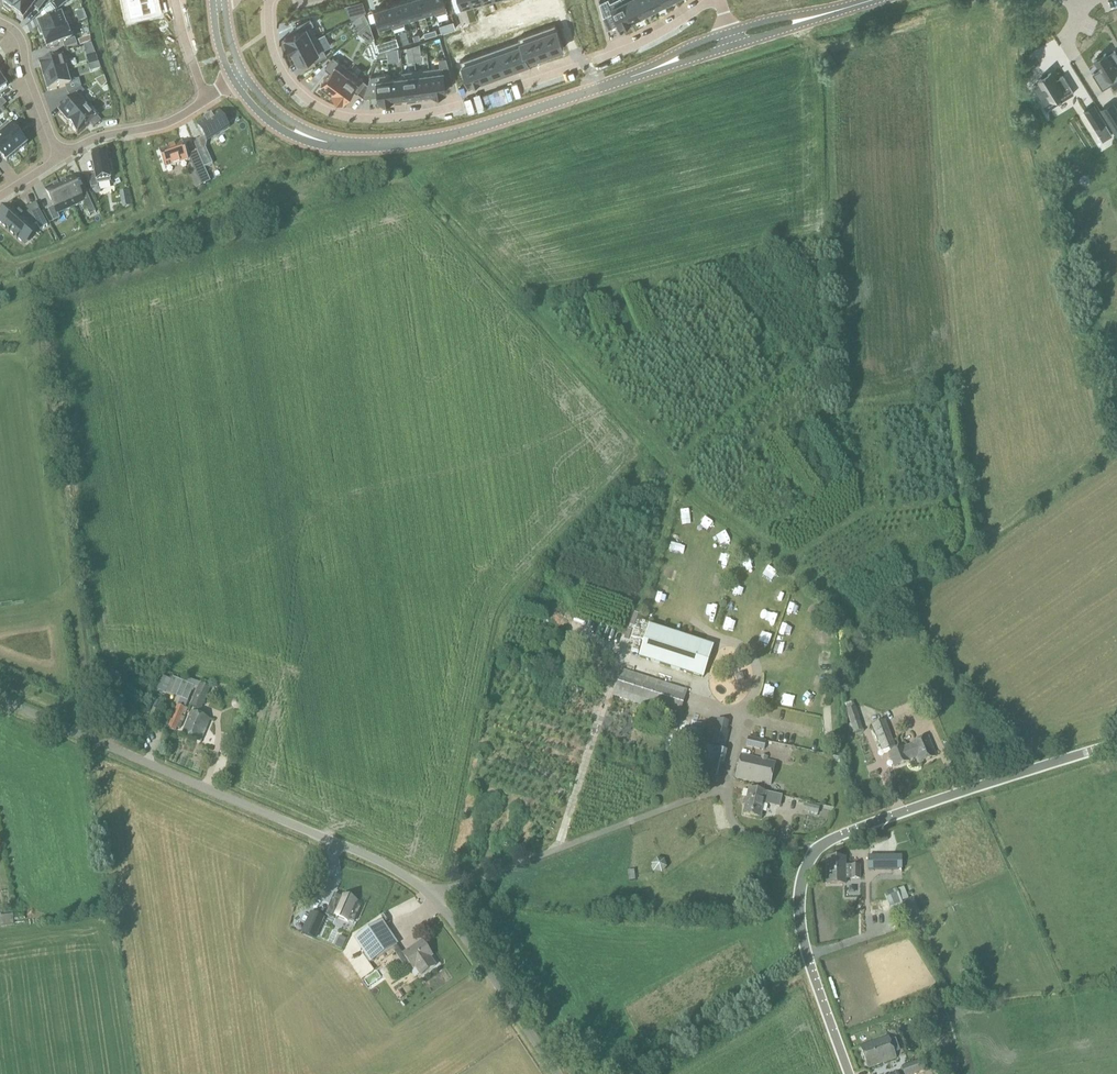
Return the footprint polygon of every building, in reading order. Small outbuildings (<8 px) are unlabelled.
[(3,3),(5,5),(4,6),(11,12),(12,10),(13,11),(22,0),(5,0),(3,3)] [(13,11),(24,20),(34,7),(39,12),(47,1),(46,0),(22,0),(13,11)] [(71,0),(58,0),(53,4),(58,10),(71,0)] [(136,4),(139,15),(161,11),(159,0),(151,0),(136,4)] [(414,16),(409,0),(404,0),(397,2),(404,24),(405,24),(403,19),(414,16)] [(420,0),(409,0),(414,16),(424,13),(420,0)] [(424,13),(434,10),(436,15),(437,14),(432,0),(420,0),(424,13)] [(437,14),(448,11),(444,0),(432,0),(437,14)] [(632,20),(622,0),(615,0),(610,3),(609,0),(606,0),(600,3),(604,17),(614,11),(621,25),(632,20)] [(632,20),(642,14),(635,0),(627,0),(623,2),(622,0),(632,20)] [(642,14),(653,9),(649,0),(635,0),(642,14)] [(653,9),(664,3),(662,0),(649,0),(653,9)] [(387,5),(394,28),(404,24),(397,2),(387,5)] [(394,28),(387,5),(375,9),(381,26),(392,23),(393,28),(394,28)] [(84,10),(76,13),(79,22),(87,19),(84,10)] [(67,27),(62,15),(38,24),(39,27),(38,28),(41,35),(42,35),(43,37),(67,27)] [(318,37),(312,26),(314,24),(311,18),(296,25),(299,31),(285,38),(292,50),(318,37)] [(555,24),(543,29),(551,52),(564,48),(555,24)] [(72,40),(67,27),(43,37),(48,49),(63,43),(65,50),(78,45),(75,38),(72,40)] [(543,29),(531,33),(539,57),(551,52),(543,29)] [(519,37),(518,38),(519,40),(520,40),(527,61),(528,61),(530,60),(539,57),(531,33),(519,37)] [(327,55),(318,37),(292,50),(292,51),(298,63),(311,56),(315,62),(327,55)] [(387,40),(377,43),(379,51),(385,49),(389,48),(387,40)] [(519,40),(508,44),(516,67),(528,63),(529,63),(528,61),(527,61),(520,40),(519,40)] [(508,44),(496,48),(505,72),(516,67),(508,44)] [(496,48),(484,52),(493,76),(505,72),(496,48)] [(399,49),(387,50),(389,63),(400,62),(399,49)] [(57,60),(40,65),(44,79),(70,71),(70,72),(72,71),(69,58),(71,57),(69,50),(55,54),(57,60)] [(1093,74),(1102,89),(1116,80),(1116,54),(1115,50),(1107,55),(1106,53),(1094,60),(1100,69),(1093,74)] [(484,52),(472,57),(481,80),(493,76),(484,52)] [(332,92),(350,69),(334,57),(325,68),(330,72),(321,84),(332,92)] [(440,67),(429,68),(432,93),(446,91),(444,74),(451,73),(446,57),(439,58),(440,67)] [(472,57),(460,61),(469,85),(481,80),(472,57)] [(429,68),(416,70),(419,95),(432,93),(429,68)] [(366,82),(350,69),(332,92),(343,101),(352,89),(358,93),(366,82)] [(416,70),(402,72),(403,77),(404,77),(406,96),(419,95),(416,70)] [(70,71),(44,79),(45,79),(48,92),(66,87),(68,94),(81,88),(79,82),(73,83),(70,72),(70,71)] [(1040,82),(1032,86),(1047,110),(1074,93),(1063,75),(1055,80),(1051,72),(1039,80),(1040,82)] [(370,77),(364,97),(379,95),(380,100),(394,98),(393,98),(390,79),(391,79),(390,73),(376,75),(376,76),(370,77)] [(102,89),(107,84),(104,76),(95,81),(102,89)] [(391,79),(390,79),(393,98),(394,98),(406,96),(404,77),(403,77),(391,79)] [(184,79),(163,87),(168,98),(188,90),(184,79)] [(74,101),(60,113),(68,123),(69,124),(87,108),(91,105),(82,95),(85,92),(81,88),(68,94),(74,101)] [(1100,109),(1116,135),(1116,108),(1113,101),(1100,109)] [(1094,104),(1083,110),(1096,130),(1106,123),(1094,104)] [(87,108),(69,124),(78,134),(88,125),(96,118),(87,108)] [(206,122),(198,126),(208,141),(229,128),(220,113),(213,117),(212,116),(205,120),(206,122)] [(96,118),(88,125),(92,130),(100,123),(96,118)] [(17,153),(28,145),(9,122),(3,127),(0,123),(0,133),(17,153)] [(7,162),(17,153),(0,133),(0,154),(7,162)] [(167,149),(159,152),(165,169),(189,161),(191,160),(197,176),(207,171),(205,168),(198,152),(187,157),(182,142),(166,148),(167,149)] [(206,148),(198,152),(205,168),(213,164),(206,148)] [(96,174),(89,175),(91,188),(98,187),(98,185),(111,182),(110,174),(112,173),(110,164),(108,164),(107,156),(93,158),(96,174)] [(92,204),(86,192),(81,195),(72,177),(59,183),(71,208),(84,202),(86,207),(92,204)] [(71,208),(59,183),(46,189),(54,207),(48,210),(54,222),(60,219),(58,214),(71,208)] [(0,219),(0,222),(6,227),(6,228),(7,229),(7,228),(10,231),(9,231),(10,232),(11,232),(14,235),(14,236),(15,235),(18,238),(17,238),(18,239),(19,239),(21,241),(31,230),(34,226),(38,224),(41,230),(49,226),(39,208),(24,216),(20,212),(19,213),(11,206),(0,219)] [(533,596),(528,608),(536,611),(541,599),(533,596)] [(714,646),(650,625),(640,657),(703,678),(714,646)] [(680,717),(688,690),(622,669),(614,696),(680,717)] [(172,677),(166,692),(181,698),(178,706),(168,728),(175,731),(185,708),(185,709),(189,701),(188,701),(194,686),(172,677)] [(194,686),(198,687),(190,706),(201,710),(210,690),(204,688),(205,687),(199,685),(200,683),(196,681),(194,686)] [(856,733),(864,730),(853,702),(846,705),(856,733)] [(210,719),(192,711),(182,734),(200,742),(210,719)] [(884,720),(872,725),(883,751),(889,748),(891,752),(889,752),(895,767),(910,760),(909,758),(917,755),(920,763),(936,756),(928,737),(912,743),(913,744),(904,747),(904,746),(896,749),(884,720)] [(748,737),(746,746),(764,750),(767,741),(748,737)] [(236,746),(230,744),(228,752),(234,754),(236,746)] [(742,754),(736,778),(762,783),(760,791),(764,792),(766,784),(770,785),(776,762),(742,754)] [(747,799),(744,814),(761,818),(764,802),(770,804),(780,806),(782,796),(767,792),(764,792),(760,791),(749,788),(747,799)] [(819,808),(811,806),(809,812),(818,814),(819,808)] [(869,870),(903,870),(902,856),(869,856),(869,870)] [(845,858),(828,858),(828,884),(846,883),(846,874),(850,874),(851,879),(861,879),(861,865),(850,865),(845,865),(845,858)] [(763,864),(763,873),(776,873),(776,864),(763,864)] [(859,895),(858,880),(847,881),(848,895),(859,895)] [(895,894),(886,896),(888,901),(890,906),(899,903),(897,898),(900,897),(898,893),(895,894)] [(335,894),(326,915),(334,919),(335,919),(336,916),(348,921),(349,919),(355,922),(362,906),(356,903),(357,901),(344,896),(343,898),(342,900),(336,897),(337,895),(335,894)] [(316,940),(325,918),(311,912),(301,933),(316,940)] [(380,919),(354,937),(372,962),(397,945),(380,919)] [(398,946),(393,949),(405,967),(410,964),(413,969),(416,967),(421,975),(436,965),(430,957),(433,956),(423,941),(404,954),(398,946)] [(896,1058),(888,1036),(860,1046),(868,1068),(896,1058)] [(901,1067),(904,1073),(907,1073),(924,1068),(920,1059),(901,1067)]
